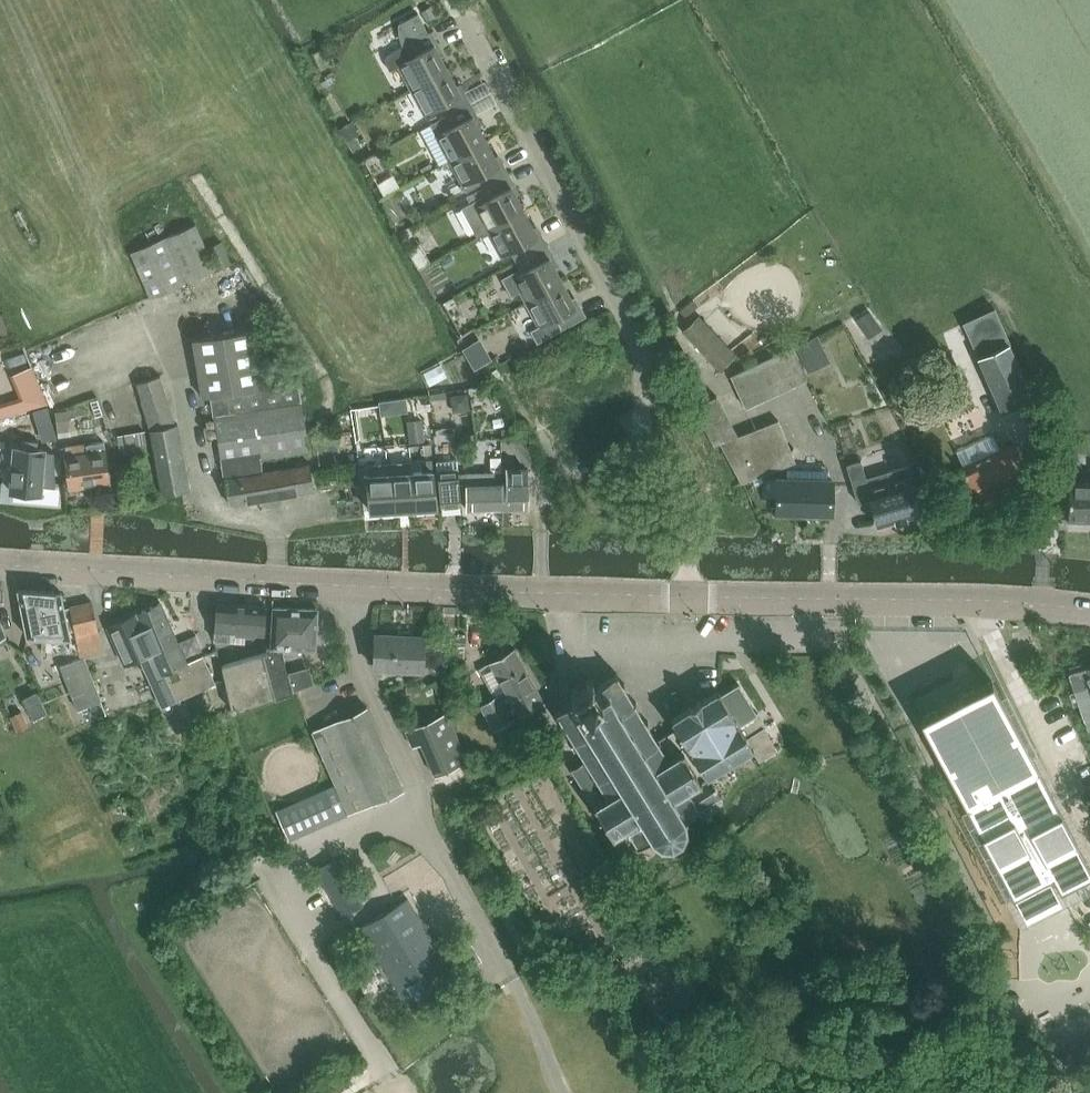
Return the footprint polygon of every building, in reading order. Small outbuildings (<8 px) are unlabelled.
[(429,6),(421,11),(426,20),(434,15),(429,6)] [(398,63),(411,88),(448,68),(435,45),(439,42),(432,30),(428,32),(418,12),(399,22),(399,31),(401,39),(403,46),(386,55),(387,62),(390,68),(398,63)] [(446,114),(471,101),(464,89),(461,91),(448,68),(411,88),(424,112),(441,104),(446,114)] [(446,114),(430,123),(449,159),(486,139),(474,115),(477,113),(471,101),(446,114)] [(341,126),(340,126),(347,139),(348,138),(358,132),(352,120),(341,126)] [(477,190),(509,172),(503,160),(499,162),(486,139),(449,159),(466,190),(483,181),(484,185),(477,189),(477,190)] [(476,236),(487,230),(525,210),(512,186),(516,184),(509,172),(477,190),(466,196),(470,203),(460,208),(476,236)] [(422,208),(409,215),(414,223),(427,216),(422,208)] [(516,260),(548,243),(541,231),(537,233),(525,210),(487,230),(500,254),(510,249),(516,260)] [(196,223),(130,252),(150,297),(215,268),(196,223)] [(554,255),(548,243),(516,260),(516,261),(523,257),(529,267),(523,271),(520,266),(501,277),(511,295),(520,290),(526,301),(563,281),(550,257),(554,255)] [(427,255),(416,261),(419,266),(430,260),(427,255)] [(538,341),(586,315),(579,302),(576,304),(563,281),(526,301),(539,325),(531,330),(538,341)] [(994,308),(963,322),(1003,409),(1034,395),(994,308)] [(870,311),(857,320),(869,339),(883,330),(870,311)] [(720,370),(737,355),(699,314),(683,329),(720,370)] [(261,457),(309,449),(298,379),(263,384),(253,328),(193,339),(203,396),(210,395),(224,478),(226,477),(230,503),(314,489),(310,463),(263,471),(261,457)] [(796,344),(808,370),(830,360),(818,333),(796,344)] [(746,407),(807,379),(792,346),(731,374),(746,407)] [(486,348),(469,357),(474,368),(491,358),(486,348)] [(439,362),(421,371),(429,386),(447,377),(439,362)] [(714,443),(719,441),(738,434),(717,395),(712,397),(698,372),(682,381),(714,443)] [(150,429),(162,495),(190,489),(178,423),(174,424),(160,375),(137,382),(151,429),(150,429)] [(470,390),(452,393),(455,410),(472,408),(470,390)] [(97,399),(88,402),(93,418),(102,415),(97,399)] [(388,400),(379,401),(380,411),(389,410),(388,400)] [(55,412),(58,432),(70,431),(68,410),(55,412)] [(40,431),(53,427),(50,414),(36,417),(40,431)] [(425,441),(422,418),(408,420),(410,442),(425,441)] [(779,418),(738,434),(719,441),(741,482),(796,462),(779,418)] [(121,455),(147,451),(144,430),(118,434),(121,455)] [(475,439),(474,433),(460,435),(461,441),(475,439)] [(1014,441),(997,449),(990,433),(959,448),(965,464),(963,464),(982,504),(1033,480),(1014,441)] [(510,441),(524,466),(536,459),(521,434),(510,441)] [(104,441),(66,447),(68,456),(65,456),(70,487),(110,481),(104,441)] [(14,448),(11,491),(41,493),(41,486),(56,487),(54,451),(44,450),(14,448)] [(501,456),(490,456),(491,471),(502,471),(501,456)] [(432,458),(412,459),(412,460),(413,470),(416,508),(437,506),(432,458)] [(457,458),(436,459),(441,506),(461,504),(459,484),(458,473),(457,458)] [(862,459),(847,463),(859,502),(871,498),(879,525),(897,520),(907,517),(924,512),(910,464),(891,469),(867,476),(862,459)] [(416,508),(413,470),(412,460),(388,461),(393,509),(416,508)] [(370,510),(393,509),(388,461),(367,462),(370,510)] [(502,483),(502,509),(528,509),(527,466),(524,466),(506,466),(506,483),(502,483)] [(766,477),(766,494),(778,494),(778,510),(805,511),(806,478),(806,468),(787,468),(786,477),(778,477),(766,477)] [(806,478),(805,511),(832,511),(833,478),(827,478),(828,469),(806,468),(806,478)] [(494,472),(458,473),(459,484),(467,484),(467,510),(502,509),(502,483),(502,471),(494,472)] [(1069,481),(1068,520),(1089,521),(1089,481),(1069,481)] [(103,652),(92,601),(65,607),(61,592),(19,589),(27,635),(44,636),(43,647),(55,648),(55,642),(66,643),(66,637),(70,638),(68,627),(75,626),(81,656),(85,656),(103,652)] [(140,656),(162,705),(215,682),(203,653),(187,660),(161,601),(108,625),(125,662),(140,656)] [(264,632),(265,605),(215,603),(214,640),(245,641),(245,632),(264,632)] [(265,644),(265,650),(284,652),(298,653),(298,645),(316,646),(317,607),(272,605),(270,644),(265,644)] [(422,669),(424,635),(376,632),(373,666),(422,669)] [(456,637),(455,652),(458,659),(463,660),(466,638),(456,637)] [(514,647),(490,661),(506,690),(500,693),(499,692),(480,703),(493,726),(543,698),(514,647)] [(294,689),(284,652),(265,650),(222,664),(233,711),(294,689)] [(85,656),(81,656),(61,664),(77,707),(101,699),(85,656)] [(1086,665),(1085,665),(1084,661),(1071,664),(1072,669),(1070,669),(1076,689),(1070,690),(1074,702),(1080,700),(1089,727),(1089,726),(1089,678),(1086,665)] [(554,707),(553,710),(557,711),(562,719),(559,721),(560,723),(564,721),(573,736),(574,737),(570,739),(572,742),(575,740),(582,750),(585,757),(582,759),(582,760),(571,767),(593,802),(591,803),(593,806),(591,807),(593,808),(596,806),(611,831),(608,833),(610,836),(613,834),(614,837),(616,835),(628,827),(637,842),(634,844),(636,846),(638,845),(639,847),(641,847),(642,846),(640,842),(649,836),(649,838),(653,836),(660,841),(659,844),(662,845),(662,842),(663,842),(664,842),(671,842),(671,846),(674,845),(673,841),(680,837),(681,838),(683,839),(685,838),(684,837),(681,835),(684,828),(687,828),(689,828),(689,826),(688,825),(686,825),(685,825),(684,817),(687,815),(686,814),(696,808),(701,816),(722,803),(722,802),(720,798),(722,797),(721,794),(719,795),(707,776),(708,775),(707,772),(742,750),(750,746),(751,746),(754,750),(758,757),(768,750),(775,746),(763,726),(765,724),(757,711),(756,712),(739,684),(738,683),(737,684),(721,694),(718,689),(702,699),(702,698),(699,699),(699,701),(690,707),(689,705),(687,707),(688,708),(673,717),(672,716),(670,717),(672,720),(673,719),(678,726),(657,739),(646,723),(649,721),(648,719),(645,721),(635,704),(638,702),(636,700),(634,702),(623,684),(626,683),(624,680),(622,682),(617,674),(618,672),(616,671),(614,676),(595,688),(592,682),(596,679),(594,677),(591,678),(590,678),(588,675),(585,677),(587,680),(575,687),(573,684),(571,686),(573,689),(569,692),(571,694),(574,692),(576,694),(572,697),(573,700),(560,709),(554,707)] [(1031,755),(992,679),(919,716),(920,718),(925,728),(929,735),(936,749),(942,761),(948,771),(1015,896),(1053,876),(1060,891),(1089,876),(1089,868),(1031,755)] [(34,718),(48,712),(38,691),(24,697),(34,718)] [(367,706),(313,730),(336,783),(277,809),(289,837),(403,787),(367,706)] [(22,710),(11,715),(18,731),(29,726),(22,710)] [(447,712),(405,731),(412,746),(420,742),(434,774),(468,759),(447,712)] [(892,774),(880,780),(889,797),(901,791),(892,774)] [(343,913),(361,903),(334,858),(316,868),(343,913)] [(404,899),(356,928),(387,977),(434,948),(404,899)] [(434,948),(387,977),(404,1005),(451,976),(434,948)]
